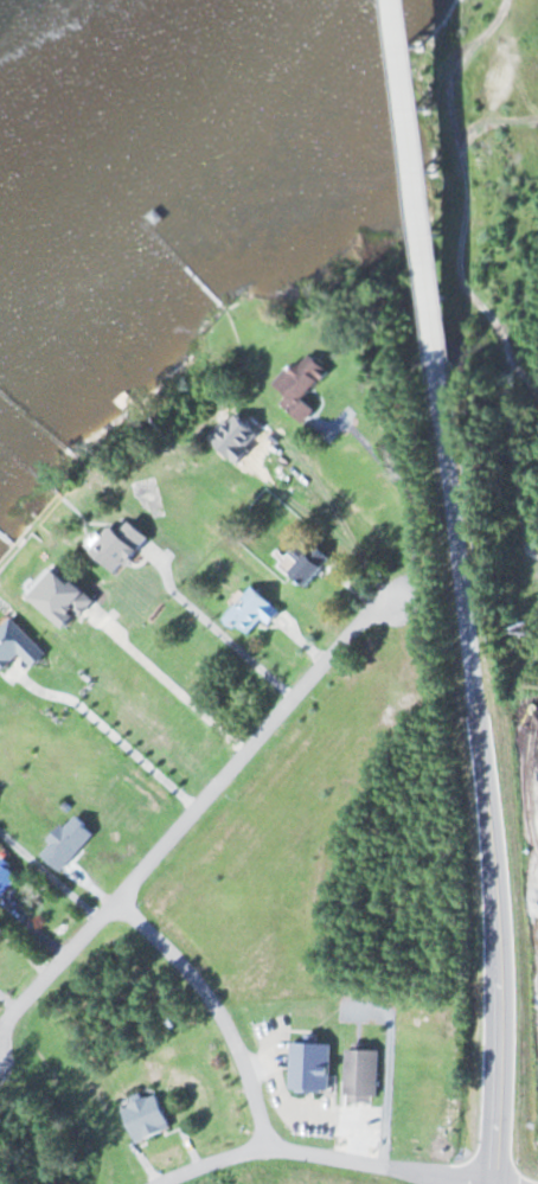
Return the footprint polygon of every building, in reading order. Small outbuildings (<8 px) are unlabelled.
[(319,403),(313,399),(331,369),(303,351),(280,389),(290,395),(284,405),(309,420),(319,403)] [(123,528),(100,550),(122,572),(157,538),(138,519),(126,531),(123,528)] [(331,562),(299,540),(282,565),(314,587),(331,562)] [(37,668),(51,655),(14,616),(0,630),(0,670),(4,673),(24,654),(37,668)] [(42,851),(63,871),(99,834),(79,814),(42,851)] [(24,876),(5,858),(0,863),(0,900),(24,876)] [(335,1043),(292,1043),(292,1092),(335,1092),(335,1043)] [(381,1101),(381,1050),(347,1050),(347,1101),(381,1101)] [(175,1127),(162,1094),(126,1109),(138,1141),(175,1127)]
